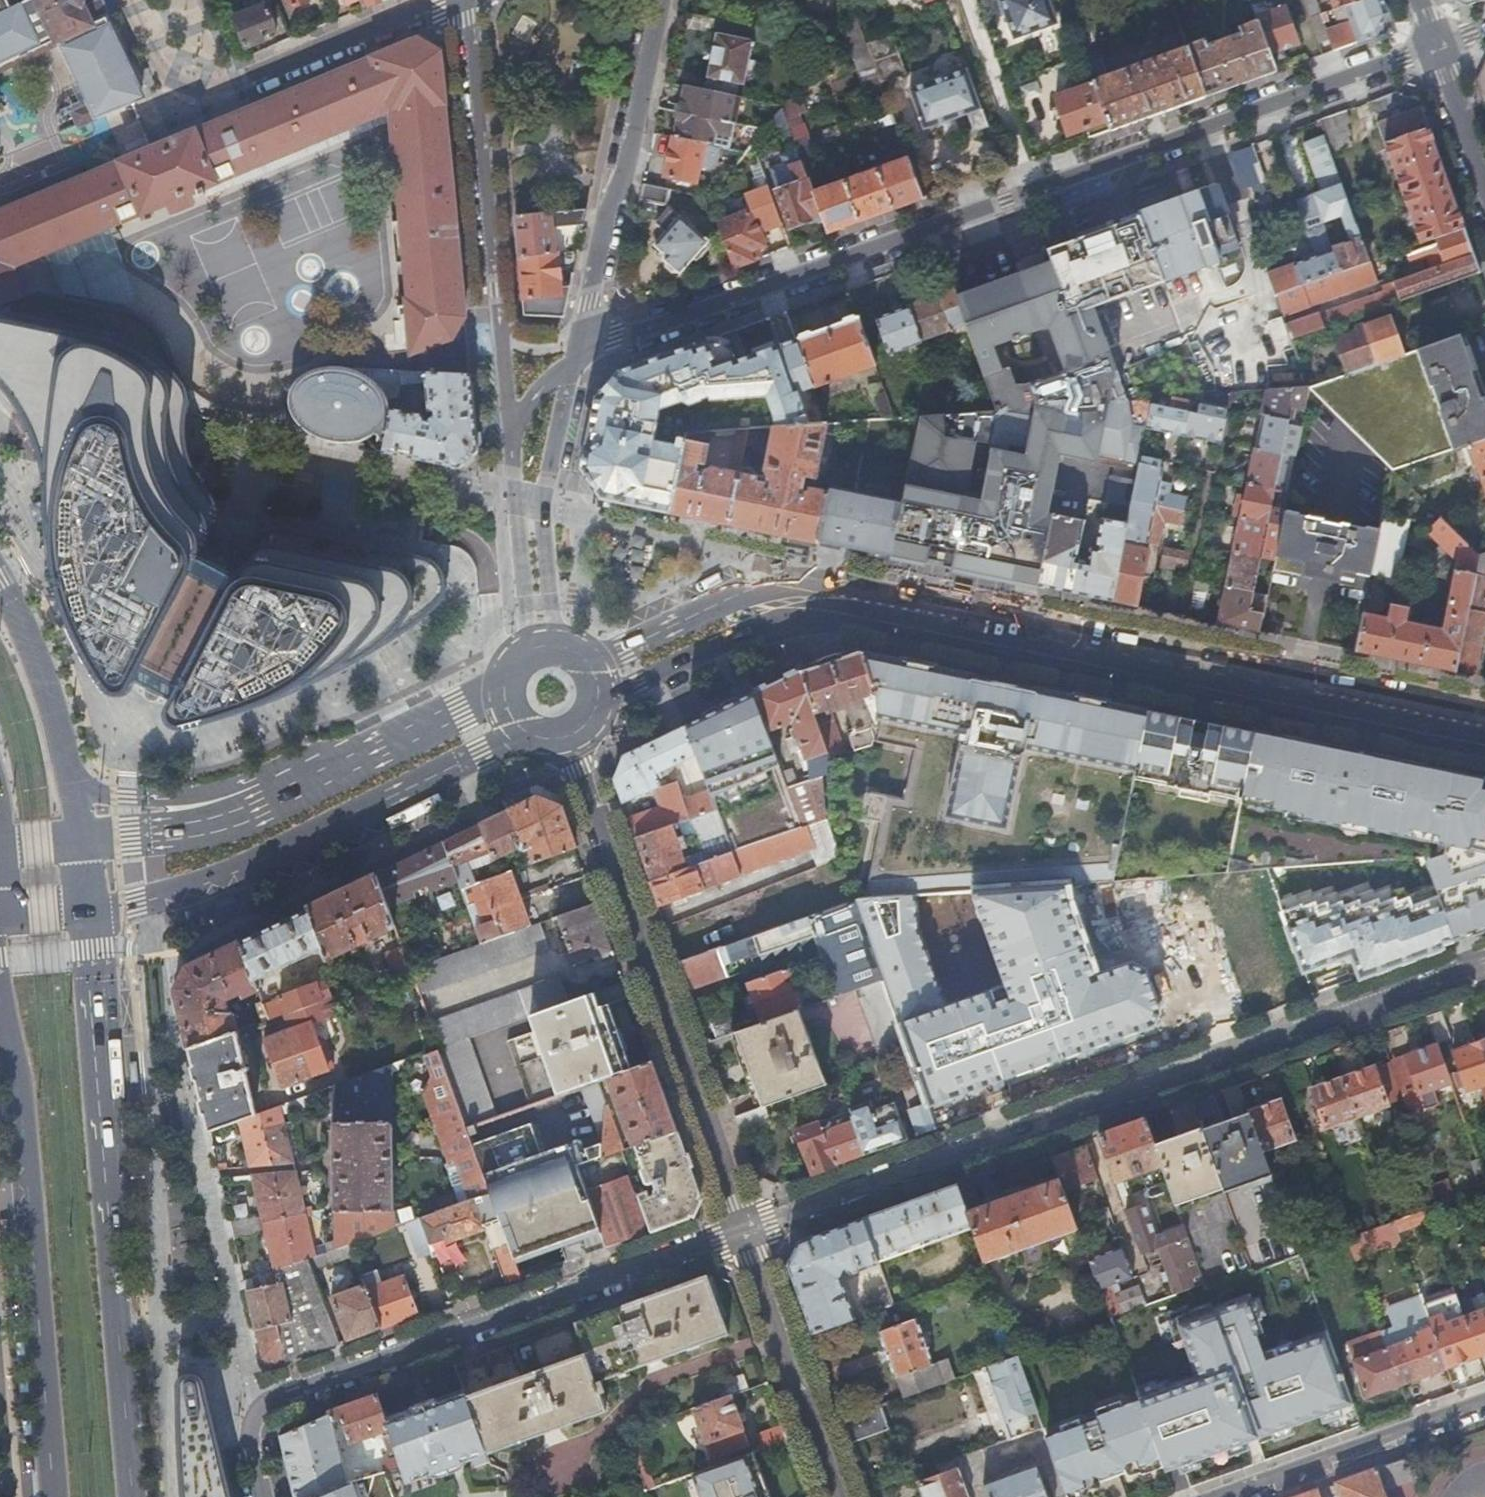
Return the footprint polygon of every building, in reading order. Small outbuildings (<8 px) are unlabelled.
[(56,42),(60,49),(87,104),(77,108),(73,110),(79,125),(136,102),(142,88),(101,2),(83,10),(76,5),(74,0),(13,0),(15,5),(2,11),(0,5),(0,68),(56,42)] [(1006,18),(1011,16),(1012,18),(1008,23),(1012,34),(1018,35),(1019,37),(1056,24),(1048,0),(999,0),(1006,18)] [(1310,17),(1320,9),(1317,0),(1304,0),(1310,17)] [(1334,50),(1377,35),(1388,13),(1383,0),(1331,0),(1338,22),(1349,18),(1351,23),(1340,27),(1328,32),(1330,37),(1334,50)] [(245,48),(264,41),(262,35),(275,30),(265,5),(233,18),(245,48)] [(1258,21),(1270,54),(1298,43),(1284,5),(1256,15),(1258,21)] [(1310,17),(1318,41),(1330,37),(1328,32),(1325,22),(1321,14),(1320,9),(1310,17)] [(536,20),(523,12),(512,30),(525,38),(536,20)] [(1349,18),(1338,22),(1340,27),(1351,23),(1349,18)] [(707,76),(736,82),(743,83),(753,40),(768,44),(771,30),(759,27),(721,20),(718,19),(707,76)] [(1188,47),(1205,96),(1276,71),(1270,54),(1258,21),(1240,27),(1242,33),(1208,46),(1205,39),(1187,46),(1188,47)] [(846,38),(861,72),(875,66),(860,32),(846,38)] [(821,52),(823,41),(806,37),(804,48),(821,52)] [(104,228),(140,213),(141,214),(197,191),(200,196),(206,193),(204,188),(214,184),(391,111),(392,121),(409,297),(408,297),(413,353),(451,339),(458,328),(465,318),(440,53),(416,38),(371,57),(371,58),(372,58),(194,132),(193,130),(155,146),(119,161),(119,162),(0,211),(0,297),(2,303),(60,283),(47,251),(104,228)] [(871,45),(881,72),(899,66),(890,38),(871,45)] [(1111,130),(1205,96),(1188,47),(1101,78),(1094,58),(1086,61),(1094,83),(1111,130)] [(87,104),(60,49),(51,53),(77,108),(87,104)] [(1477,82),(1484,103),(1484,64),(1477,82)] [(977,130),(987,126),(966,68),(910,88),(924,129),(968,114),(973,128),(977,130)] [(704,89),(733,96),(736,82),(707,76),(704,89)] [(1086,127),(1090,138),(1111,130),(1094,83),(1055,97),(1068,133),(1086,127)] [(678,111),(732,122),(737,96),(733,96),(704,89),(683,85),(678,111)] [(1383,110),(1414,99),(1398,92),(1379,98),(1383,110)] [(1435,237),(1464,226),(1421,105),(1377,122),(1420,242),(1435,237)] [(1348,109),(1319,119),(1331,153),(1353,145),(1350,136),(1352,135),(1349,123),(1352,121),(1348,109)] [(391,111),(214,184),(219,194),(392,121),(391,111)] [(721,145),(727,147),(728,142),(732,122),(678,111),(673,135),(721,145)] [(768,123),(790,127),(787,119),(773,116),(768,123)] [(1319,119),(1299,127),(1305,144),(1306,144),(1323,190),(1332,187),(1342,183),(1331,153),(1319,119)] [(718,159),(721,145),(673,135),(664,174),(695,180),(699,164),(712,167),(718,159)] [(736,194),(767,182),(753,141),(748,147),(745,150),(742,154),(727,173),(736,194)] [(821,212),(828,232),(922,198),(907,156),(813,189),(821,212)] [(808,216),(821,212),(813,189),(802,160),(787,165),(788,168),(770,174),(789,226),(809,219),(808,216)] [(1262,183),(1266,181),(1259,163),(1255,164),(1262,183)] [(1198,190),(1190,166),(1173,172),(1182,196),(1185,195),(1185,198),(1196,194),(1199,193),(1198,190)] [(642,181),(639,198),(665,203),(668,187),(642,181)] [(1337,201),(1347,197),(1345,192),(1342,183),(1332,187),(1337,201)] [(1227,213),(1216,184),(1198,190),(1199,193),(1196,194),(1185,198),(1185,195),(1182,196),(1138,212),(1120,219),(1121,223),(1047,250),(1052,265),(1103,403),(1129,401),(1102,332),(1095,334),(1086,309),(1221,260),(1209,229),(1217,227),(1214,218),(1227,213)] [(691,256),(695,260),(710,242),(705,238),(706,237),(704,235),(703,237),(667,207),(661,215),(653,224),(664,233),(658,240),(653,245),(664,255),(662,258),(664,259),(665,260),(664,261),(663,262),(664,264),(664,266),(670,271),(673,271),(676,271),(677,270),(679,271),(691,256)] [(585,223),(588,208),(514,215),(516,234),(518,256),(526,255),(555,253),(553,226),(585,223)] [(752,259),(753,259),(750,249),(759,246),(765,244),(752,208),(717,221),(734,266),(752,259)] [(1214,218),(1217,227),(1217,226),(1224,244),(1237,240),(1227,213),(1214,218)] [(1333,250),(1323,224),(1306,230),(1305,230),(1313,254),(1301,258),(1302,262),(1294,264),(1268,273),(1276,294),(1341,271),(1333,250)] [(1341,271),(1369,261),(1369,260),(1370,260),(1357,225),(1346,229),(1351,244),(1333,250),(1341,271)] [(1332,325),(1480,271),(1464,226),(1435,237),(1437,243),(1408,253),(1411,263),(1429,256),(1433,270),(1395,284),(1396,288),(1356,303),(1357,306),(1329,316),(1332,325)] [(67,279),(123,276),(104,228),(47,251),(60,283),(67,281),(67,279)] [(775,249),(792,245),(788,229),(771,233),(775,249)] [(753,259),(763,255),(759,246),(750,249),(753,259)] [(526,255),(518,256),(524,314),(565,317),(572,285),(562,285),(559,253),(555,253),(526,255)] [(1276,294),(1283,316),(1376,282),(1369,261),(1341,271),(1276,294)] [(1103,403),(1052,265),(959,300),(967,323),(1000,411),(1103,403)] [(6,390),(23,411),(39,448),(44,477),(46,493),(47,507),(48,524),(50,544),(54,565),(56,579),(60,592),(66,610),(83,651),(100,680),(106,689),(114,695),(123,695),(128,692),(135,681),(119,668),(103,651),(90,634),(74,605),(64,578),(57,551),(54,523),(54,507),(61,494),(67,491),(75,492),(200,518),(205,522),(207,527),(207,532),(205,538),(201,548),(196,557),(198,558),(206,540),(215,522),(216,513),(214,504),(206,491),(198,480),(195,472),(191,463),(186,449),(184,431),(186,412),(188,407),(189,401),(189,392),(188,383),(173,350),(169,342),(167,339),(159,329),(149,321),(142,316),(134,312),(123,308),(66,297),(60,283),(2,303),(0,297),(0,383),(6,390)] [(959,300),(954,287),(906,304),(907,307),(910,313),(920,341),(967,323),(959,300)] [(921,343),(920,341),(910,313),(907,307),(876,319),(889,355),(921,343)] [(1303,336),(1324,328),(1319,315),(1287,326),(1292,339),(1303,336)] [(1336,340),(1348,373),(1405,353),(1392,315),(1364,325),(1365,329),(1336,340)] [(877,364),(859,316),(798,339),(816,387),(877,364)] [(1484,437),(1484,387),(1465,331),(1418,348),(1455,448),(1469,443),(1484,437)] [(1292,339),(1300,363),(1312,360),(1303,336),(1292,339)] [(798,339),(738,361),(734,349),(732,349),(721,343),(708,343),(707,340),(639,364),(620,371),(596,399),(583,467),(601,497),(671,511),(688,440),(689,432),(712,430),(740,429),(751,428),(777,426),(829,422),(816,387),(798,339)] [(1310,387),(1394,469),(1455,448),(1418,348),(1405,353),(1348,373),(1310,387)] [(367,448),(381,451),(382,450),(386,430),(390,409),(391,408),(393,408),(401,383),(400,370),(378,369),(368,373),(363,367),(354,360),(346,357),(338,355),(329,355),(321,356),(316,358),(306,365),(300,371),(297,376),(295,382),(293,387),(292,393),(293,401),(296,412),(300,419),(304,424),(310,429),(321,434),(337,437),(360,437),(363,443),(367,448)] [(381,451),(457,467),(467,459),(477,450),(474,416),(470,374),(400,370),(401,383),(426,385),(427,391),(420,392),(421,400),(428,401),(428,410),(430,412),(432,412),(433,418),(429,422),(424,421),(424,419),(422,416),(390,409),(386,430),(382,450),(381,451)] [(882,419),(897,418),(883,382),(870,387),(872,397),(875,396),(882,419)] [(1306,408),(1310,387),(1309,387),(1268,390),(1263,413),(1291,418),(1294,418),(1296,408),(1297,407),(1306,408)] [(1149,427),(1186,435),(1191,411),(1195,412),(1198,398),(1198,396),(1192,396),(1191,402),(1175,398),(1173,407),(1154,403),(1149,427)] [(1223,443),(1228,419),(1226,419),(1229,404),(1198,398),(1195,412),(1191,411),(1186,435),(1221,443),(1223,443)] [(1129,401),(1103,403),(1000,411),(922,416),(904,496),(903,501),(892,556),(1038,585),(1053,513),(1044,512),(966,496),(978,441),(993,444),(993,443),(1010,446),(1011,444),(1057,454),(1058,449),(1140,467),(1143,454),(1149,427),(1154,403),(1155,399),(1129,401)] [(1290,424),(1291,418),(1263,413),(1255,449),(1284,454),(1290,424)] [(803,484),(806,472),(812,474),(817,475),(827,432),(841,435),(844,421),(829,422),(777,426),(767,472),(773,482),(768,486),(756,483),(757,478),(747,476),(748,469),(742,467),(730,523),(753,528),(788,535),(787,540),(798,543),(811,545),(812,540),(817,541),(829,486),(832,477),(826,476),(824,483),(816,484),(812,489),(811,495),(802,493),(800,489),(800,486),(803,484)] [(671,511),(730,523),(742,467),(751,428),(740,429),(731,472),(713,468),(702,474),(696,473),(699,460),(706,462),(709,445),(688,440),(671,511)] [(689,432),(688,440),(709,445),(712,430),(689,432)] [(1469,443),(1484,487),(1484,437),(1469,443)] [(1248,484),(1276,489),(1284,454),(1255,449),(1248,484)] [(1161,467),(1163,459),(1143,454),(1140,467),(1137,481),(1133,499),(1157,504),(1184,510),(1187,496),(1169,491),(1170,480),(1162,478),(1164,467),(1161,467)] [(806,472),(803,484),(806,484),(811,480),(812,474),(806,472)] [(1133,499),(1137,481),(1110,475),(1105,502),(1131,507),(1133,499)] [(1241,517),(1269,522),(1276,489),(1248,484),(1241,517)] [(903,501),(829,486),(817,541),(833,544),(892,556),(903,501)] [(119,668),(135,681),(198,558),(196,557),(201,548),(205,538),(207,532),(207,527),(205,522),(200,518),(75,492),(67,491),(61,494),(54,507),(54,523),(57,551),(64,578),(74,605),(90,634),(103,651),(119,668)] [(1148,543),(1158,545),(1164,518),(1181,521),(1184,510),(1157,504),(1133,499),(1131,507),(1128,524),(1125,536),(1146,541),(1149,541),(1148,543)] [(1273,568),(1370,588),(1372,577),(1373,573),(1381,536),(1285,511),(1282,525),(1275,559),(1273,568)] [(1038,585),(1112,600),(1125,536),(1128,524),(1104,519),(1098,546),(1093,545),(1089,562),(1077,560),(1085,520),(1053,513),(1038,585)] [(1381,536),(1373,573),(1398,578),(1411,520),(1385,514),(1381,536)] [(1358,649),(1457,669),(1476,572),(1480,553),(1441,515),(1428,529),(1458,560),(1444,628),(1407,621),(1410,606),(1392,602),(1389,617),(1365,612),(1358,649)] [(1262,557),(1275,559),(1282,525),(1269,522),(1241,517),(1234,551),(1262,557)] [(254,545),(260,540),(264,536),(271,534),(277,533),(283,534),(293,536),(330,543),(365,550),(410,560),(428,564),(433,569),(437,575),(439,581),(438,588),(437,594),(433,599),(429,603),(419,612),(402,623),(381,637),(361,648),(345,658),(316,674),(296,682),(262,695),(238,704),(215,706),(194,705),(175,700),(169,709),(168,719),(172,726),(185,729),(265,703),(344,667),(394,637),(422,617),(435,605),(444,593),(445,580),(441,568),(429,557),(291,529),(279,528),(270,529),(261,534),(255,540),(235,578),(237,578),(250,552),(254,545)] [(235,578),(175,700),(194,705),(215,706),(238,704),(262,695),(296,682),(316,674),(345,658),(361,648),(381,637),(402,623),(419,612),(429,603),(433,599),(437,594),(438,588),(439,581),(437,575),(433,569),(428,564),(410,560),(365,550),(330,543),(293,536),(283,534),(277,533),(271,534),(264,536),(260,540),(254,545),(250,552),(237,578),(235,578)] [(1112,600),(1136,605),(1149,547),(1145,546),(1146,541),(1125,536),(1112,600)] [(1175,568),(1176,564),(1180,549),(1166,546),(1162,566),(1175,568)] [(1176,564),(1187,566),(1190,551),(1180,549),(1176,564)] [(1255,591),(1262,557),(1234,551),(1227,585),(1255,591)] [(1480,553),(1476,572),(1484,574),(1484,551),(1480,553)] [(198,558),(135,681),(149,688),(146,693),(146,699),(152,702),(157,700),(160,693),(175,700),(235,578),(222,571),(225,568),(226,563),(224,559),(219,557),(215,557),(212,560),(210,565),(198,558)] [(1484,622),(1484,574),(1476,572),(1457,669),(1475,673),(1484,622)] [(1219,621),(1260,630),(1268,593),(1255,591),(1227,585),(1219,621)] [(875,689),(863,652),(860,652),(859,651),(832,655),(800,671),(828,752),(828,758),(865,747),(872,745),(875,736),(874,733),(872,727),(876,726),(879,725),(878,718),(873,720),(869,708),(877,705),(875,689)] [(1024,748),(1136,769),(1148,710),(1002,681),(888,657),(863,652),(875,689),(877,705),(878,718),(879,725),(879,723),(963,735),(946,819),(1008,831),(1024,748)] [(781,680),(753,694),(772,745),(781,743),(779,737),(771,729),(792,722),(794,728),(790,730),(793,738),(787,741),(786,741),(792,755),(797,754),(800,762),(804,773),(809,771),(812,780),(799,784),(797,779),(794,769),(782,773),(802,829),(808,827),(826,820),(823,776),(828,774),(828,758),(828,752),(800,671),(781,680)] [(696,755),(709,791),(778,760),(772,745),(753,694),(720,709),(686,726),(696,755)] [(1245,790),(1256,733),(1207,723),(1205,735),(1192,732),(1194,720),(1186,718),(1174,716),(1148,710),(1136,769),(1134,779),(1242,800),(1243,795),(1244,790),(1245,790)] [(879,723),(879,725),(875,742),(895,746),(913,749),(903,801),(899,801),(885,798),(864,899),(957,892),(977,890),(1009,888),(1025,887),(1035,886),(1047,885),(1060,884),(1114,880),(1134,779),(1136,769),(1024,748),(1008,831),(946,819),(963,735),(879,723)] [(696,755),(686,726),(654,741),(624,756),(614,781),(622,803),(658,789),(664,806),(628,818),(635,838),(671,825),(677,823),(690,819),(716,810),(709,791),(683,800),(677,783),(667,786),(665,780),(659,782),(658,778),(662,776),(661,772),(696,755)] [(1455,942),(1484,931),(1484,780),(1355,753),(1256,733),(1245,790),(1244,790),(1243,795),(1275,801),(1273,807),(1304,813),(1303,817),(1341,825),(1342,821),(1407,834),(1408,828),(1433,833),(1437,837),(1440,834),(1446,841),(1443,854),(1435,856),(1438,865),(1428,868),(1430,874),(1455,942)] [(508,811),(537,797),(533,788),(504,802),(508,811)] [(523,866),(575,848),(560,806),(537,797),(508,811),(518,832),(517,834),(516,837),(513,839),(514,843),(521,841),(526,845),(529,852),(519,856),(523,866)] [(731,853),(716,810),(690,819),(699,846),(705,862),(731,853)] [(518,832),(508,811),(502,813),(481,824),(487,839),(492,850),(493,850),(495,857),(516,848),(514,843),(513,839),(516,837),(517,834),(518,832)] [(677,823),(671,825),(677,841),(683,838),(677,823)] [(442,843),(456,881),(459,889),(474,884),(468,865),(478,861),(476,856),(492,850),(487,839),(481,824),(463,833),(442,843)] [(671,825),(635,838),(650,881),(686,869),(681,852),(680,848),(686,846),(683,838),(677,841),(671,825)] [(808,827),(802,829),(731,853),(705,862),(686,869),(650,881),(659,905),(702,890),(702,888),(817,848),(808,827)] [(375,876),(386,906),(415,896),(413,891),(427,886),(429,891),(456,881),(442,843),(413,857),(375,876)] [(705,862),(699,846),(681,852),(686,869),(705,862)] [(1428,868),(1425,858),(1415,859),(1417,879),(1419,878),(1430,874),(1428,868)] [(1415,859),(1373,862),(1383,891),(1400,885),(1407,904),(1426,897),(1419,878),(1417,879),(1415,859)] [(518,901),(534,894),(532,889),(516,895),(508,872),(474,884),(459,889),(465,906),(476,903),(480,914),(518,901)] [(325,959),(393,925),(386,906),(375,876),(341,892),(307,909),(321,948),(325,959)] [(1175,907),(1164,876),(1136,878),(1136,881),(1071,886),(1073,911),(1121,909),(1146,917),(1175,907)] [(1048,894),(1047,885),(1035,886),(1025,887),(1026,897),(1048,894)] [(1026,897),(1025,887),(1009,888),(1013,898),(1026,897)] [(1013,898),(1009,888),(977,890),(957,892),(962,903),(976,899),(993,899),(994,913),(1018,912),(1013,898)] [(853,899),(808,915),(815,933),(837,992),(882,976),(853,899)] [(479,943),(527,926),(518,901),(480,914),(485,925),(474,929),(479,943)] [(574,963),(612,950),(595,901),(556,915),(574,963)] [(470,918),(480,914),(476,903),(465,906),(470,918)] [(260,977),(321,948),(307,909),(275,924),(240,941),(256,988),(262,985),(260,977)] [(808,915),(737,941),(744,959),(815,933),(808,915)] [(408,968),(418,995),(547,947),(538,922),(527,926),(479,943),(408,968)] [(1408,959),(1421,954),(1412,928),(1398,933),(1408,959)] [(256,988),(240,941),(186,968),(180,978),(175,988),(189,1047),(236,1030),(238,1029),(234,1013),(238,1013),(236,1002),(226,1003),(226,1001),(223,1002),(219,1002),(219,1000),(224,999),(225,990),(224,987),(227,986),(228,990),(229,993),(238,990),(240,995),(256,989),(256,988)] [(737,941),(718,948),(725,966),(744,959),(737,941)] [(718,948),(678,962),(689,991),(729,977),(725,966),(718,948)] [(393,974),(408,968),(401,949),(386,954),(393,974)] [(1101,994),(1112,1025),(1126,1020),(1127,1023),(1178,1005),(1161,957),(1138,965),(1142,977),(1114,987),(1115,990),(1101,994)] [(787,968),(746,982),(760,1022),(768,1019),(798,1009),(801,1008),(787,968)] [(335,995),(338,993),(332,977),(324,980),(329,996),(330,996),(335,995)] [(468,1037),(525,1016),(567,1001),(559,977),(429,1024),(437,1048),(462,1039),(468,1037)] [(321,999),(329,996),(324,980),(316,983),(321,999)] [(879,1057),(904,1048),(880,980),(854,989),(879,1057)] [(304,1006),(321,999),(316,983),(278,996),(279,999),(262,1005),(267,1019),(280,1014),(291,1010),(304,1006)] [(1100,1032),(1113,1028),(1112,1025),(1101,994),(1098,987),(1051,1004),(1065,1045),(1069,1056),(1104,1043),(1100,1032)] [(583,1085),(597,1080),(609,1076),(625,1070),(604,1006),(592,1010),(586,994),(567,1001),(525,1016),(532,1032),(504,1042),(526,1105),(583,1085)] [(1005,1026),(1017,1062),(1065,1045),(1051,1004),(1047,994),(1011,1007),(1016,1022),(1006,1025),(1005,1026)] [(334,1007),(330,996),(329,996),(321,999),(304,1006),(308,1016),(334,1007)] [(253,1002),(260,1021),(261,1021),(267,1019),(262,1005),(260,1000),(253,1002)] [(1001,1011),(1006,1025),(1016,1022),(1011,1007),(1001,1011)] [(761,1107),(765,1105),(825,1084),(798,1009),(768,1019),(760,1022),(735,1031),(761,1107)] [(267,1019),(261,1021),(262,1026),(293,1015),(291,1010),(280,1014),(267,1019)] [(1451,1038),(1441,1010),(1427,1015),(1438,1043),(1451,1038)] [(332,1014),(313,1020),(319,1037),(324,1035),(325,1038),(339,1033),(332,1014)] [(319,1037),(313,1020),(313,1019),(265,1036),(282,1084),(307,1075),(309,1081),(315,1078),(313,1073),(335,1065),(325,1038),(324,1035),(319,1037)] [(236,1030),(189,1047),(208,1129),(232,1121),(256,1112),(236,1030)] [(474,1124),(492,1118),(462,1039),(437,1048),(466,1127),(474,1124)] [(1480,1041),(1453,1051),(1460,1071),(1453,1073),(1458,1088),(1465,1085),(1466,1088),(1482,1082),(1484,1081),(1484,1054),(1480,1041)] [(1434,1091),(1433,1087),(1451,1081),(1438,1043),(1406,1054),(1406,1055),(1412,1071),(1396,1077),(1409,1113),(1439,1103),(1434,1091)] [(490,1191),(472,1143),(469,1134),(466,1127),(437,1048),(426,1051),(432,1074),(426,1089),(437,1120),(430,1122),(436,1131),(439,1140),(443,1139),(451,1159),(456,1157),(468,1190),(471,1198),(490,1191)] [(1412,1071),(1406,1055),(1390,1060),(1396,1077),(1412,1071)] [(609,1076),(633,1146),(636,1145),(677,1131),(652,1061),(625,1070),(609,1076)] [(393,1226),(391,1064),(331,1086),(335,1240),(329,1241),(329,1249),(349,1242),(393,1226)] [(1342,1077),(1356,1115),(1386,1104),(1373,1066),(1342,1077)] [(848,1106),(863,1101),(853,1071),(851,1075),(842,1092),(848,1106)] [(1309,1133),(1310,1135),(1326,1129),(1325,1126),(1356,1115),(1342,1077),(1311,1088),(1322,1117),(1306,1123),(1306,1125),(1309,1133)] [(597,1158),(623,1150),(607,1104),(606,1104),(597,1080),(583,1085),(603,1139),(603,1141),(572,1152),(568,1141),(549,1148),(538,1120),(537,1119),(537,1120),(472,1143),(490,1191),(491,1194),(495,1205),(507,1238),(510,1246),(513,1253),(598,1222),(587,1189),(581,1174),(578,1165),(597,1158)] [(1451,1081),(1433,1087),(1434,1091),(1452,1085),(1451,1081)] [(318,1101),(314,1092),(256,1112),(232,1121),(234,1127),(239,1125),(249,1165),(293,1161),(285,1127),(284,1121),(282,1113),(318,1101)] [(892,1144),(907,1138),(893,1103),(876,1109),(878,1115),(874,1116),(868,1099),(863,1101),(848,1106),(849,1110),(866,1153),(892,1144)] [(1249,1111),(1262,1148),(1294,1137),(1291,1130),(1280,1100),(1249,1111)] [(735,1116),(742,1137),(770,1120),(765,1105),(761,1107),(735,1116)] [(856,1157),(866,1153),(849,1110),(796,1130),(811,1173),(856,1157)] [(1224,1191),(1271,1174),(1262,1148),(1249,1111),(1201,1127),(1222,1185),(1224,1191)] [(1114,1181),(1161,1164),(1154,1144),(1144,1116),(1097,1133),(1114,1181)] [(476,1131),(474,1124),(466,1127),(469,1134),(476,1131)] [(1294,1139),(1309,1133),(1306,1125),(1291,1130),(1294,1137),(1294,1139)] [(1175,1202),(1222,1185),(1201,1127),(1154,1144),(1161,1164),(1175,1202)] [(677,1131),(636,1145),(644,1167),(642,1169),(647,1181),(650,1183),(654,1182),(656,1187),(654,1194),(648,1196),(646,1191),(632,1196),(626,1177),(587,1189),(598,1222),(607,1246),(689,1216),(699,1194),(677,1131)] [(1052,1157),(1058,1175),(1063,1188),(1065,1194),(1069,1192),(1067,1187),(1082,1182),(1097,1176),(1085,1145),(1052,1157)] [(459,1202),(471,1198),(468,1190),(456,1157),(451,1159),(446,1166),(459,1202)] [(601,1167),(597,1158),(578,1165),(581,1174),(601,1167)] [(1477,1174),(1483,1171),(1479,1158),(1472,1160),(1477,1174)] [(309,1256),(315,1254),(312,1241),(306,1216),(303,1206),(301,1193),(299,1187),(295,1170),(251,1174),(252,1178),(261,1217),(256,1218),(256,1217),(231,1223),(234,1239),(260,1232),(259,1229),(264,1228),(274,1269),(276,1268),(309,1256)] [(970,1227),(983,1259),(1076,1226),(1073,1217),(1069,1205),(1065,1194),(1063,1188),(1058,1175),(964,1210),(970,1227)] [(1448,1178),(1433,1183),(1440,1203),(1455,1197),(1448,1178)] [(1067,1187),(1069,1192),(1084,1187),(1082,1182),(1067,1187)] [(876,1261),(970,1227),(964,1210),(955,1184),(860,1218),(876,1261)] [(495,1205),(491,1194),(490,1191),(471,1198),(459,1202),(456,1204),(425,1215),(420,1217),(419,1217),(434,1258),(452,1251),(448,1241),(484,1228),(478,1210),(495,1205)] [(425,1215),(456,1204),(453,1196),(429,1204),(428,1200),(415,1204),(420,1217),(425,1215)] [(1069,1205),(1073,1217),(1097,1209),(1092,1197),(1069,1205)] [(303,1206),(306,1216),(311,1215),(309,1204),(303,1206)] [(1157,1247),(1187,1237),(1182,1225),(1150,1237),(1138,1204),(1126,1208),(1131,1222),(1136,1236),(1139,1235),(1141,1240),(1136,1241),(1141,1253),(1157,1247)] [(1425,1208),(1393,1220),(1397,1232),(1429,1221),(1425,1208)] [(1073,1217),(1076,1226),(1079,1232),(1102,1224),(1097,1209),(1073,1217)] [(811,1332),(854,1317),(839,1275),(841,1269),(845,1268),(845,1271),(850,1272),(877,1263),(876,1261),(860,1218),(796,1241),(786,1263),(811,1332)] [(1393,1220),(1346,1236),(1356,1262),(1365,1258),(1364,1253),(1391,1244),(1392,1249),(1402,1245),(1397,1232),(1393,1220)] [(1173,1293),(1203,1283),(1187,1237),(1157,1247),(1165,1269),(1168,1279),(1173,1293)] [(329,1249),(329,1241),(312,1241),(315,1254),(329,1249)] [(354,1256),(349,1242),(329,1249),(315,1254),(309,1256),(313,1270),(354,1256)] [(1085,1251),(1099,1288),(1116,1282),(1132,1276),(1121,1245),(1103,1252),(1101,1246),(1085,1251)] [(509,1281),(521,1276),(513,1253),(510,1246),(497,1250),(509,1281)] [(297,1357),(339,1342),(313,1270),(309,1256),(276,1268),(279,1277),(282,1277),(293,1321),(289,1322),(297,1357)] [(279,1277),(276,1268),(274,1269),(244,1280),(262,1356),(276,1364),(297,1357),(289,1322),(293,1321),(282,1277),(279,1277)] [(1162,1281),(1168,1279),(1165,1269),(1159,1271),(1162,1281)] [(464,1393),(487,1453),(603,1411),(603,1412),(606,1411),(599,1393),(604,1391),(600,1380),(725,1335),(726,1336),(728,1335),(706,1274),(454,1365),(464,1393)] [(380,1327),(417,1314),(404,1276),(366,1289),(380,1327)] [(1242,1293),(1236,1276),(1205,1287),(1211,1304),(1242,1293)] [(1099,1288),(1109,1316),(1147,1303),(1139,1282),(1118,1290),(1116,1282),(1099,1288)] [(1179,1331),(1216,1318),(1213,1310),(1211,1304),(1205,1287),(1203,1283),(1173,1293),(1147,1303),(1109,1316),(1122,1352),(1179,1331)] [(346,1339),(380,1327),(366,1289),(364,1285),(331,1296),(346,1339)] [(876,1309),(892,1303),(885,1285),(869,1290),(876,1309)] [(1454,1289),(1422,1299),(1424,1306),(1456,1295),(1454,1289)] [(1478,1357),(1484,1354),(1484,1291),(1464,1299),(1462,1293),(1456,1295),(1478,1357)] [(1211,1304),(1213,1310),(1238,1302),(1242,1293),(1211,1304)] [(1387,1347),(1400,1385),(1447,1368),(1431,1325),(1424,1306),(1422,1299),(1420,1295),(1386,1307),(1397,1338),(1401,1337),(1402,1342),(1387,1347)] [(1431,1325),(1447,1368),(1478,1357),(1456,1295),(1424,1306),(1431,1325)] [(1327,1331),(1267,1352),(1250,1306),(1216,1318),(1259,1437),(1353,1404),(1327,1331)] [(904,1396),(943,1382),(935,1362),(932,1363),(915,1317),(877,1331),(894,1378),(897,1377),(904,1396)] [(1165,1471),(1259,1437),(1216,1318),(1179,1331),(1196,1379),(1139,1399),(1163,1466),(1165,1471)] [(1379,1350),(1387,1347),(1381,1332),(1373,1335),(1379,1350)] [(1364,1338),(1370,1353),(1379,1350),(1373,1335),(1364,1338)] [(1366,1397),(1400,1385),(1387,1347),(1379,1350),(1370,1353),(1366,1355),(1360,1339),(1347,1343),(1366,1397)] [(1010,1439),(1043,1427),(1017,1355),(984,1367),(1010,1439)] [(943,1382),(954,1378),(947,1358),(935,1362),(943,1382)] [(221,1468),(217,1444),(206,1394),(204,1384),(202,1379),(197,1375),(190,1372),(182,1374),(177,1383),(176,1392),(178,1404),(185,1412),(184,1436),(186,1486),(187,1496),(228,1496),(221,1468)] [(731,1395),(747,1389),(742,1374),(717,1383),(722,1398),(729,1395),(731,1395)] [(186,1486),(184,1436),(185,1412),(178,1404),(176,1392),(175,1417),(175,1452),(176,1483),(177,1496),(187,1496),(186,1486)] [(348,1485),(334,1424),(343,1422),(350,1447),(388,1430),(385,1420),(375,1392),(328,1409),(329,1413),(278,1435),(293,1496),(316,1496),(348,1485)] [(407,1481),(487,1453),(464,1393),(439,1401),(433,1399),(412,1406),(409,1412),(385,1420),(388,1430),(390,1434),(401,1466),(407,1481)] [(748,1444),(731,1395),(729,1395),(722,1398),(692,1408),(711,1458),(748,1444)] [(1163,1466),(1139,1399),(1095,1415),(1096,1418),(1046,1436),(1068,1496),(1087,1496),(1089,1496),(1085,1486),(1141,1467),(1143,1473),(1163,1466)] [(843,1419),(851,1442),(889,1428),(880,1405),(843,1419)] [(786,1436),(781,1423),(756,1432),(761,1446),(786,1438),(786,1436)] [(624,1433),(644,1489),(654,1485),(634,1430),(624,1433)] [(387,1471),(401,1466),(390,1434),(383,1435),(390,1457),(384,1459),(387,1471)] [(700,1496),(768,1496),(752,1450),(735,1456),(691,1472),(700,1496)] [(1406,1457),(1378,1467),(1385,1490),(1414,1479),(1406,1457)] [(956,1458),(936,1466),(939,1475),(919,1483),(924,1496),(970,1496),(956,1458)] [(1036,1461),(984,1480),(990,1496),(1050,1496),(1036,1461)] [(384,1472),(389,1487),(407,1481),(401,1466),(387,1471),(384,1472)] [(1385,1490),(1378,1467),(1337,1482),(1342,1496),(1388,1496),(1385,1490)] [(389,1487),(384,1472),(348,1485),(316,1496),(392,1496),(389,1487)]
